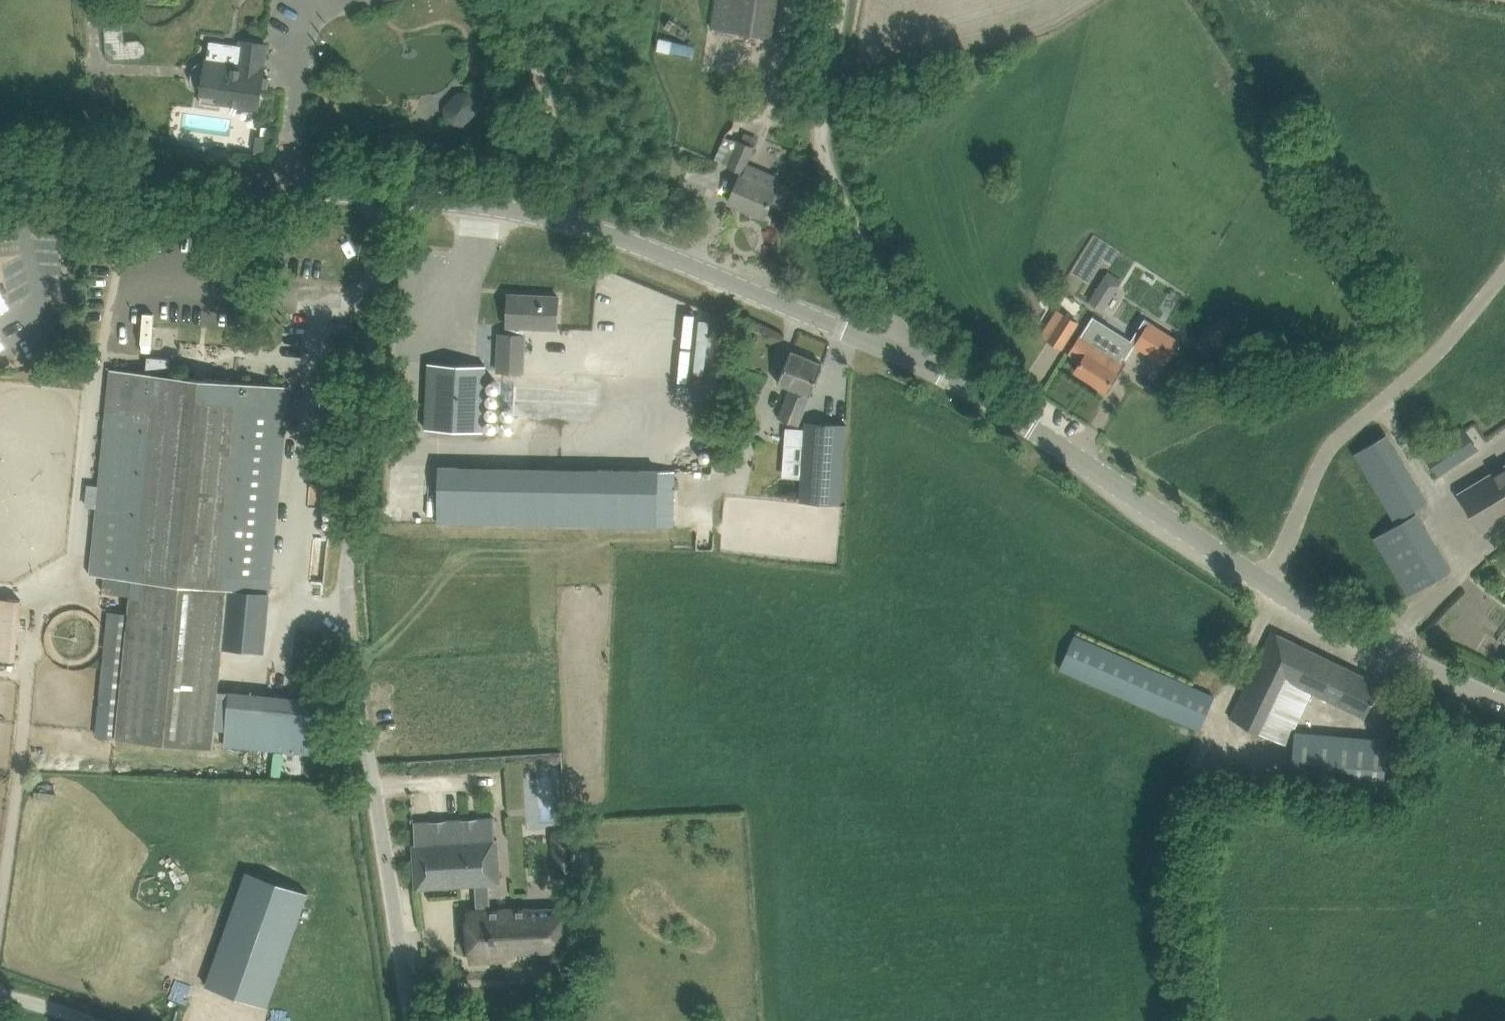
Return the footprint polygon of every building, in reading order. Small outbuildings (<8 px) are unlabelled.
[(714,28),(771,37),(777,0),(718,0),(714,28)] [(105,42),(124,40),(123,23),(104,25),(105,42)] [(191,78),(193,83),(198,86),(203,87),(202,92),(220,94),(219,100),(259,106),(268,43),(241,39),(237,62),(207,57),(206,63),(201,62),(196,64),(193,69),(191,78)] [(714,158),(742,171),(758,138),(745,131),(740,143),(725,135),(714,158)] [(266,155),(268,139),(257,137),(255,153),(266,155)] [(770,203),(783,209),(792,187),(779,181),(775,189),(741,175),(731,199),(750,207),(748,210),(764,217),(770,203)] [(1090,298),(1098,303),(1105,307),(1120,283),(1114,279),(1105,274),(1090,298)] [(10,306),(0,289),(0,312),(10,306)] [(524,327),(557,329),(559,296),(509,294),(508,326),(510,326),(510,334),(499,334),(498,370),(524,372),(526,333),(524,333),(524,327)] [(1057,309),(1041,334),(1050,340),(1062,348),(1078,322),(1057,309)] [(1081,336),(1070,352),(1082,360),(1075,370),(1106,390),(1123,362),(1121,361),(1123,357),(1126,359),(1131,351),(1121,344),(1125,338),(1092,317),(1081,334),(1082,334),(1081,336)] [(1130,341),(1130,342),(1135,345),(1166,365),(1181,341),(1145,318),(1130,341)] [(1227,344),(1217,329),(1207,336),(1218,351),(1227,344)] [(784,370),(778,383),(791,388),(779,418),(798,425),(811,396),(810,395),(815,382),(823,364),(791,351),(784,370)] [(94,531),(90,575),(103,576),(102,589),(131,592),(117,738),(149,741),(196,746),(213,748),(223,648),(228,588),(269,592),(270,592),(290,386),(170,374),(171,358),(148,356),(146,372),(111,369),(109,388),(105,431),(103,447),(101,470),(99,489),(94,531)] [(484,396),(486,365),(429,363),(426,428),(482,431),(483,424),(492,425),(494,397),(484,396)] [(844,422),(804,420),(799,501),(839,503),(844,422)] [(1446,440),(1424,455),(1438,475),(1460,461),(1477,449),(1463,429),(1446,440)] [(1386,434),(1354,453),(1394,522),(1427,502),(1386,434)] [(680,479),(676,479),(676,471),(439,466),(438,522),(675,527),(676,488),(680,488),(680,479)] [(1504,517),(1504,466),(1459,494),(1482,531),(1504,517)] [(1409,596),(1451,571),(1416,513),(1374,538),(1409,596)] [(263,652),(269,592),(228,588),(223,648),(263,652)] [(14,659),(20,599),(0,597),(0,658),(14,659)] [(1272,632),(1231,716),(1287,744),(1313,691),(1365,717),(1381,685),(1272,632)] [(1060,669),(1200,730),(1215,697),(1075,635),(1060,669)] [(330,701),(230,691),(224,745),(325,755),(330,701)] [(1295,731),(1292,760),(1291,789),(1384,795),(1389,739),(1295,731)] [(475,883),(489,882),(498,882),(496,830),(495,830),(494,817),(414,822),(418,886),(416,886),(416,888),(420,887),(475,883)] [(573,828),(549,829),(551,861),(575,859),(573,828)] [(246,870),(206,985),(267,1007),(308,892),(246,870)] [(489,882),(475,883),(477,912),(469,912),(472,959),(563,953),(560,907),(491,911),(489,882)]
